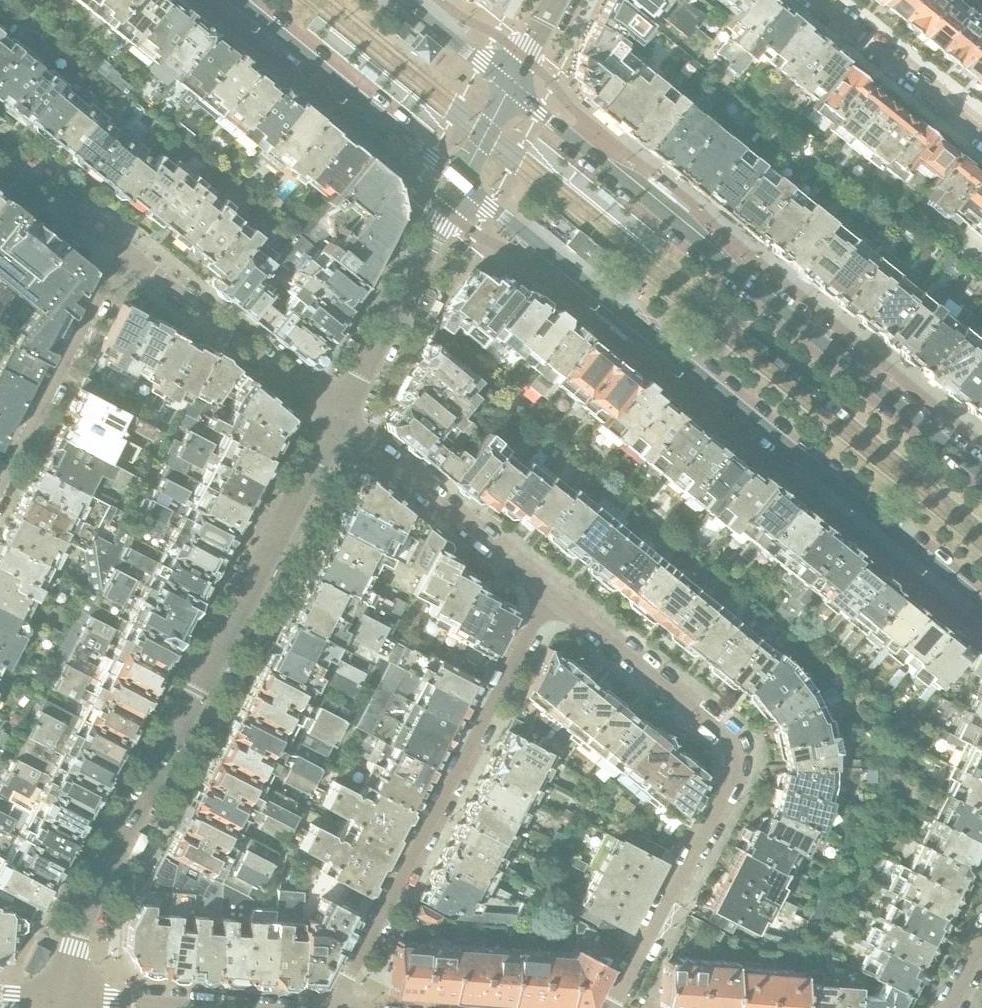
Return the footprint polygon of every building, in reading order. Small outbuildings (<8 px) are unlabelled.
[(109,26),(131,0),(93,0),(86,8),(109,26)] [(166,0),(131,0),(109,26),(130,43),(166,0)] [(152,61),(190,14),(173,0),(166,0),(130,43),(152,61)] [(632,59),(656,31),(656,30),(619,0),(604,0),(577,53),(573,78),(580,85),(579,95),(594,106),(632,59)] [(692,25),(667,6),(662,2),(660,0),(619,0),(656,30),(657,30),(652,26),(660,16),(684,35),(692,25)] [(662,2),(667,6),(692,25),(707,6),(701,0),(660,0),(662,2)] [(711,1),(730,17),(744,0),(711,0),(711,1)] [(730,17),(722,27),(731,35),(717,53),(727,61),(743,43),(775,3),(772,0),(744,0),(730,17)] [(910,0),(880,0),(880,1),(897,16),(910,0)] [(915,31),(940,0),(910,0),(897,16),(905,23),(906,27),(911,31),(915,31)] [(966,8),(957,0),(940,0),(915,31),(935,47),(966,8)] [(762,59),(797,16),(788,8),(783,9),(775,3),(743,43),(727,61),(721,69),(714,77),(724,86),(731,77),(752,51),(762,59)] [(46,13),(34,4),(26,13),(38,23),(46,13)] [(953,61),(981,26),(981,20),(966,8),(935,47),(943,53),(943,57),(948,61),(952,61),(953,61)] [(152,61),(174,79),(213,32),(190,14),(152,61)] [(762,59),(780,74),(794,57),(809,60),(824,42),(806,28),(806,23),(797,16),(762,59)] [(401,40),(411,28),(399,18),(389,30),(401,40)] [(65,33),(52,23),(46,31),(59,41),(65,33)] [(981,62),(981,26),(953,61),(971,76),(981,62)] [(174,79),(195,96),(230,52),(224,46),(226,43),(213,32),(174,79)] [(426,65),(440,48),(423,34),(409,50),(426,65)] [(18,48),(8,40),(6,41),(0,35),(0,70),(18,48)] [(771,93),(770,94),(777,99),(778,100),(792,83),(811,98),(846,56),(836,48),(831,48),(824,42),(809,60),(794,57),(780,74),(781,75),(768,91),(771,93)] [(36,63),(18,48),(0,70),(0,98),(4,102),(36,63)] [(195,96),(217,114),(252,70),(246,64),(244,58),(237,52),(230,52),(195,96)] [(103,76),(111,66),(101,57),(92,67),(103,76)] [(621,130),(660,82),(632,59),(594,106),(593,107),(621,130)] [(971,76),(979,83),(980,87),(981,89),(981,62),(971,76)] [(19,114),(26,119),(58,78),(49,71),(48,73),(47,74),(36,66),(38,64),(36,63),(4,102),(6,103),(6,108),(14,115),(19,114)] [(826,127),(826,128),(864,82),(866,80),(846,64),(810,108),(829,124),(826,127)] [(89,80),(95,73),(86,66),(80,73),(89,80)] [(217,114),(239,132),(274,87),(269,83),(269,80),(270,78),(255,66),(252,70),(217,114)] [(33,130),(43,139),(77,98),(65,88),(67,86),(58,78),(26,119),(33,125),(33,130)] [(643,148),(681,99),(660,82),(621,130),(632,139),(633,139),(638,139),(645,144),(643,147),(642,146),(641,147),(643,148)] [(844,142),(880,96),(864,82),(826,128),(844,142)] [(261,149),(296,104),(289,99),(288,93),(280,87),(274,87),(239,132),(261,149)] [(114,102),(121,93),(116,88),(108,97),(114,102)] [(102,106),(108,98),(104,95),(98,103),(101,106),(102,106)] [(152,102),(143,95),(137,102),(146,109),(152,102)] [(860,155),(897,109),(880,96),(844,142),(860,155)] [(58,146),(65,151),(98,111),(89,103),(86,106),(77,98),(43,139),(53,147),(58,146)] [(671,170),(709,122),(681,99),(643,148),(655,157),(661,157),(665,160),(662,164),(671,171),(671,170)] [(277,173),(284,163),(320,119),(299,101),(296,104),(261,149),(257,154),(251,161),(249,163),(256,169),(262,161),(277,173)] [(773,104),(764,115),(771,121),(780,110),(773,104)] [(874,166),(912,121),(897,109),(860,155),(874,166)] [(82,170),(116,129),(104,120),(107,118),(98,111),(65,151),(72,157),(72,162),(82,170)] [(305,180),(340,137),(334,132),(335,131),(320,119),(284,163),(297,173),(294,176),(302,183),(305,180)] [(912,121),(874,166),(876,168),(879,164),(899,180),(916,159),(913,168),(927,179),(936,175),(938,177),(956,154),(934,136),(934,135),(917,122),(915,124),(912,121)] [(698,193),(737,145),(709,122),(671,170),(685,182),(698,193)] [(97,178),(104,183),(138,143),(137,142),(143,136),(133,128),(125,138),(116,129),(82,170),(92,178),(97,178)] [(305,180),(325,196),(361,152),(348,141),(347,143),(340,137),(305,180)] [(118,200),(124,199),(155,162),(144,152),(146,149),(138,143),(104,183),(111,189),(111,194),(118,200)] [(698,193),(720,210),(759,162),(767,153),(772,147),(768,144),(755,159),(737,145),(698,193)] [(187,161),(194,152),(188,147),(181,156),(187,161)] [(355,205),(383,170),(361,152),(325,196),(327,197),(297,234),(313,247),(318,251),(355,205)] [(949,206),(948,205),(975,173),(966,165),(968,163),(956,154),(938,177),(933,182),(942,189),(931,203),(944,214),(949,206)] [(155,162),(124,199),(133,207),(140,205),(146,211),(178,173),(181,170),(173,163),(169,168),(157,159),(155,162)] [(747,233),(786,185),(759,162),(720,210),(747,233)] [(355,205),(386,231),(395,214),(396,203),(395,203),(392,202),(394,199),(392,187),(389,185),(390,183),(392,182),(386,173),(383,170),(355,205)] [(981,211),(981,174),(980,173),(979,174),(977,173),(977,172),(976,172),(975,173),(948,205),(949,206),(962,216),(958,220),(967,227),(968,228),(981,211)] [(189,182),(178,173),(146,211),(143,215),(157,226),(160,222),(166,227),(200,184),(193,178),(189,182)] [(186,243),(216,204),(207,197),(210,192),(200,184),(166,227),(172,232),(169,236),(183,247),(186,243)] [(772,247),(807,202),(786,185),(747,233),(759,242),(764,241),(772,247)] [(812,197),(819,190),(818,189),(815,186),(808,194),(812,197)] [(57,326),(75,292),(88,268),(0,197),(0,279),(4,283),(10,288),(21,296),(4,326),(1,325),(0,326),(0,437),(57,326)] [(276,215),(284,205),(277,199),(269,209),(276,215)] [(834,214),(843,203),(838,199),(829,210),(834,214)] [(202,262),(235,222),(236,220),(227,212),(230,208),(220,200),(216,204),(186,243),(192,248),(193,255),(202,262)] [(786,259),(793,265),(829,219),(807,202),(772,247),(772,253),(780,260),(786,259)] [(365,273),(386,231),(355,205),(318,251),(340,269),(359,284),(360,283),(356,280),(363,272),(365,273)] [(262,229),(275,215),(270,211),(258,225),(262,229)] [(981,239),(981,211),(968,228),(967,227),(962,232),(955,240),(954,242),(959,246),(967,237),(970,239),(974,233),(981,239)] [(294,231),(276,216),(275,215),(267,226),(285,241),(294,231)] [(815,283),(851,237),(829,219),(793,265),(795,272),(800,276),(807,276),(815,283)] [(925,233),(933,224),(927,219),(919,228),(925,233)] [(212,288),(247,245),(256,234),(247,227),(245,229),(235,222),(202,262),(200,264),(213,274),(209,280),(209,286),(212,288)] [(955,240),(962,232),(958,229),(952,237),(955,240)] [(577,230),(564,246),(593,269),(593,268),(597,271),(609,256),(577,230)] [(836,300),(872,255),(851,237),(815,283),(815,288),(823,295),(829,294),(836,300)] [(212,288),(232,304),(250,283),(268,261),(280,247),(275,243),(263,258),(247,245),(212,288)] [(342,304),(359,284),(340,269),(318,251),(313,247),(312,249),(307,244),(300,252),(297,249),(280,270),(277,273),(286,281),(289,278),(293,281),(291,283),(313,301),(323,289),(342,304)] [(850,312),(858,318),(894,273),(901,264),(880,246),(872,255),(836,300),(836,305),(845,312),(850,312)] [(946,253),(937,264),(945,270),(954,259),(946,253)] [(461,327),(499,282),(492,277),(489,281),(477,271),(472,272),(450,299),(451,300),(446,307),(447,308),(443,313),(437,324),(445,331),(453,320),(461,327)] [(879,335),(916,290),(894,273),(858,318),(858,323),(867,330),(872,329),(879,335)] [(460,329),(478,343),(520,291),(515,287),(516,284),(505,275),(501,278),(501,279),(499,282),(461,327),(460,329)] [(232,304),(244,314),(256,300),(262,293),(250,283),(232,304)] [(280,307),(324,343),(335,329),(332,326),(332,321),(336,317),(339,316),(346,307),(342,304),(323,289),(313,301),(291,283),(285,292),(287,293),(278,305),(280,307)] [(412,308),(411,311),(412,314),(413,316),(415,318),(418,319),(421,318),(423,317),(425,315),(433,299),(433,297),(433,294),(432,292),(430,290),(427,289),(424,290),(422,291),(420,293),(412,308)] [(519,355),(510,348),(543,306),(544,300),(534,292),(529,295),(522,289),(520,291),(478,343),(476,345),(507,370),(519,355)] [(893,347),(901,353),(937,308),(916,290),(879,335),(881,342),(887,346),(893,347)] [(104,380),(111,383),(144,318),(145,317),(137,313),(136,308),(128,303),(122,305),(98,351),(109,357),(105,365),(111,368),(104,380)] [(531,365),(564,323),(565,317),(555,309),(549,311),(543,306),(510,348),(519,355),(531,365)] [(319,348),(324,343),(280,307),(274,315),(262,329),(307,365),(318,362),(319,360),(320,349),(319,348)] [(923,370),(959,326),(937,308),(901,353),(901,358),(910,365),(915,364),(923,370)] [(144,373),(168,326),(157,320),(151,322),(144,318),(111,383),(116,386),(122,374),(127,377),(132,367),(144,373)] [(528,385),(540,395),(586,338),(588,336),(574,324),(570,328),(564,323),(531,365),(539,371),(528,385)] [(981,343),(981,342),(981,324),(980,327),(979,326),(972,336),(959,326),(923,370),(923,376),(931,383),(937,382),(944,388),(944,389),(981,343)] [(179,332),(168,326),(144,373),(143,376),(153,381),(149,389),(156,392),(148,407),(153,409),(146,422),(188,342),(189,342),(181,337),(179,332)] [(584,390),(611,358),(609,357),(608,353),(605,350),(602,348),(598,348),(586,338),(540,395),(546,399),(559,383),(565,387),(571,380),(584,390)] [(446,384),(468,401),(474,393),(470,390),(478,380),(481,382),(485,377),(465,361),(461,366),(444,352),(428,340),(420,356),(422,357),(416,365),(418,367),(409,377),(435,397),(446,384)] [(195,346),(188,342),(146,422),(153,425),(155,421),(152,419),(156,411),(157,411),(164,397),(166,397),(174,402),(177,396),(185,400),(189,402),(193,393),(214,352),(212,350),(203,346),(200,344),(195,346)] [(966,405),(981,386),(981,344),(981,343),(944,389),(944,393),(953,400),(958,399),(966,405)] [(277,428),(280,429),(285,426),(288,421),(285,410),(214,352),(193,393),(208,400),(277,433),(277,428)] [(602,421),(636,379),(633,377),(633,373),(626,367),(622,368),(611,358),(584,390),(576,400),(570,407),(573,410),(575,408),(582,405),(602,421)] [(398,402),(440,435),(456,448),(464,438),(469,438),(473,434),(474,430),(474,425),(471,421),(466,419),(462,420),(457,415),(468,401),(446,384),(435,397),(409,377),(397,401),(398,402)] [(84,378),(80,387),(102,399),(107,390),(84,378)] [(622,440),(657,397),(649,392),(649,386),(641,379),(636,379),(602,421),(600,423),(622,440)] [(981,419),(981,386),(966,405),(967,412),(973,417),(980,417),(981,419)] [(70,414),(113,434),(122,417),(128,420),(125,427),(148,439),(155,426),(153,425),(146,422),(141,419),(102,399),(80,387),(67,412),(70,414)] [(622,440),(643,458),(679,415),(671,409),(671,404),(662,397),(657,397),(622,440)] [(185,400),(179,412),(184,415),(203,425),(203,426),(223,436),(265,457),(269,449),(272,450),(278,438),(277,433),(208,400),(199,405),(195,405),(189,402),(185,400)] [(433,444),(440,435),(398,402),(392,410),(394,411),(387,420),(389,432),(438,472),(450,457),(433,444)] [(137,447),(113,434),(70,414),(66,422),(61,424),(55,435),(111,464),(115,456),(129,463),(130,461),(137,447)] [(666,476),(700,433),(693,427),(693,421),(684,414),(679,415),(643,458),(666,476)] [(184,415),(178,428),(187,432),(181,443),(256,482),(258,477),(268,458),(265,457),(223,436),(203,426),(203,425),(184,415)] [(495,431),(501,423),(497,420),(491,427),(495,431)] [(438,472),(469,497),(504,452),(507,448),(487,432),(467,457),(456,448),(450,457),(438,472)] [(666,476),(687,494),(699,480),(722,450),(715,444),(715,439),(706,432),(700,433),(666,476)] [(134,475),(111,464),(55,435),(37,470),(57,480),(84,492),(89,480),(93,471),(103,477),(101,482),(123,494),(132,480),(134,475)] [(172,439),(160,463),(166,466),(190,478),(199,483),(243,506),(256,482),(181,443),(172,439)] [(687,494),(709,512),(735,480),(744,468),(736,462),(736,456),(727,449),(722,450),(699,480),(687,494)] [(504,452),(469,497),(478,504),(483,503),(490,509),(495,503),(523,468),(504,452)] [(528,461),(523,468),(495,503),(502,508),(502,514),(510,520),(515,519),(550,479),(529,463),(528,461)] [(154,488),(153,490),(187,507),(186,508),(231,529),(243,506),(199,483),(190,478),(166,466),(160,476),(154,488)] [(733,527),(734,528),(769,483),(749,467),(744,468),(735,480),(709,512),(731,529),(733,527)] [(587,481),(594,473),(589,469),(582,477),(587,481)] [(67,544),(82,551),(102,562),(106,553),(105,553),(110,544),(94,535),(101,523),(106,525),(114,508),(84,492),(57,480),(37,470),(14,513),(68,542),(67,544)] [(580,480),(583,476),(579,472),(572,480),(570,483),(575,486),(580,480)] [(392,532),(381,553),(388,557),(389,557),(394,560),(402,563),(419,572),(439,538),(440,535),(367,476),(357,478),(343,505),(392,532)] [(538,533),(540,529),(570,492),(552,476),(550,479),(515,519),(525,528),(531,527),(538,533)] [(791,500),(769,483),(734,528),(750,540),(738,554),(743,558),(791,500)] [(142,511),(140,515),(164,527),(169,529),(219,553),(231,529),(186,508),(187,507),(153,490),(149,499),(148,498),(142,511)] [(558,549),(593,506),(574,491),(572,493),(570,492),(540,529),(547,535),(547,540),(558,549)] [(759,548),(776,561),(813,518),(791,500),(743,558),(747,561),(759,548)] [(623,518),(633,506),(629,503),(619,515),(623,518)] [(331,528),(381,553),(392,532),(343,505),(331,528)] [(574,556),(581,562),(613,522),(593,506),(558,549),(568,557),(574,556)] [(68,542),(14,513),(1,539),(52,565),(55,567),(67,544),(68,542)] [(209,573),(219,553),(169,529),(166,535),(160,533),(164,527),(140,515),(129,535),(209,573)] [(787,593),(835,536),(813,518),(776,561),(793,575),(782,589),(787,593)] [(598,582),(633,539),(613,522),(581,562),(587,568),(588,573),(598,582)] [(331,528),(320,549),(366,573),(408,595),(409,593),(419,573),(419,572),(402,563),(394,560),(389,557),(388,557),(381,553),(331,528)] [(116,558),(128,535),(118,529),(110,544),(105,553),(106,553),(116,558)] [(209,573),(129,535),(117,559),(196,597),(209,573)] [(689,536),(681,546),(688,551),(690,553),(697,543),(689,536)] [(856,553),(835,536),(787,593),(791,596),(802,582),(819,596),(856,553)] [(450,543),(439,538),(419,572),(419,573),(409,593),(431,605),(432,606),(452,568),(456,559),(448,555),(452,549),(450,543)] [(52,565),(1,539),(0,541),(0,565),(17,574),(11,585),(35,597),(52,565)] [(621,595),(653,555),(633,539),(598,582),(609,590),(614,589),(621,595)] [(359,586),(366,573),(320,549),(308,572),(399,617),(406,603),(394,597),(391,602),(359,586)] [(89,587),(102,562),(82,551),(84,565),(86,576),(87,586),(89,587)] [(174,640),(196,597),(117,559),(116,558),(106,553),(102,562),(89,587),(84,596),(174,640)] [(842,616),(876,575),(867,568),(868,564),(856,553),(819,596),(819,597),(830,606),(837,612),(824,628),(829,632),(842,616)] [(628,606),(638,614),(672,570),(653,555),(621,595),(628,600),(628,606)] [(35,597),(11,585),(17,574),(0,565),(0,610),(23,621),(35,597)] [(86,576),(84,565),(75,566),(76,577),(86,576)] [(277,566),(270,582),(282,588),(290,572),(277,566)] [(449,626),(473,581),(474,579),(472,574),(464,570),(459,572),(452,568),(432,606),(431,605),(426,613),(448,625),(449,626)] [(661,628),(693,588),(700,579),(690,572),(684,580),(672,570),(638,614),(649,623),(654,622),(661,628)] [(378,656),(390,634),(399,617),(308,572),(307,574),(308,575),(304,589),(300,597),(340,618),(344,610),(346,611),(354,616),(350,622),(358,626),(345,651),(373,665),(376,659),(378,656)] [(862,636),(863,637),(898,593),(890,586),(889,581),(881,574),(876,575),(842,616),(855,626),(859,629),(856,633),(852,630),(839,646),(848,653),(862,636)] [(468,642),(491,600),(493,596),(485,592),(483,587),(473,581),(449,626),(448,625),(445,631),(468,642)] [(679,647),(713,604),(693,588),(661,628),(668,633),(668,639),(679,647)] [(885,653),(886,654),(920,611),(912,604),(912,599),(903,592),(898,593),(863,637),(876,647),(878,644),(879,642),(883,645),(871,660),(876,664),(885,653)] [(49,609),(53,601),(41,595),(37,602),(49,609)] [(174,640),(84,596),(44,670),(58,677),(85,689),(135,714),(146,692),(174,640)] [(338,626),(346,611),(344,610),(340,618),(300,597),(299,598),(285,618),(285,617),(284,618),(335,645),(345,651),(358,626),(350,622),(346,631),(338,626)] [(695,655),(702,660),(733,620),(740,613),(750,601),(746,598),(729,617),(713,604),(679,647),(690,656),(695,655)] [(498,604),(491,600),(466,646),(489,658),(513,611),(511,606),(503,602),(498,604)] [(750,601),(740,613),(743,617),(744,615),(754,604),(750,601)] [(23,621),(0,610),(0,647),(10,653),(20,634),(17,633),(23,621)] [(910,667),(942,629),(934,622),(934,617),(925,610),(920,611),(886,654),(898,664),(902,660),(910,667)] [(330,655),(335,645),(284,618),(272,641),(317,665),(321,657),(330,662),(326,669),(354,685),(361,689),(373,665),(345,651),(339,660),(330,655)] [(719,680),(754,637),(733,620),(702,660),(708,666),(708,671),(719,680)] [(58,641),(62,633),(51,627),(47,635),(58,641)] [(963,710),(981,719),(981,656),(972,647),(966,648),(957,641),(957,635),(947,628),(942,629),(910,667),(908,669),(910,670),(907,673),(908,679),(915,684),(921,683),(923,681),(928,685),(918,698),(923,702),(932,692),(953,665),(979,678),(972,691),(968,693),(962,704),(964,708),(963,710)] [(378,656),(465,703),(477,680),(454,668),(427,653),(390,634),(378,656)] [(742,693),(745,691),(774,653),(754,637),(719,680),(730,689),(735,687),(742,693)] [(313,672),(317,665),(272,641),(261,663),(310,690),(321,695),(327,685),(348,696),(354,685),(326,669),(322,676),(313,672)] [(756,710),(804,678),(803,677),(794,667),(779,654),(785,647),(781,644),(775,651),(777,653),(775,654),(774,653),(745,691),(749,694),(748,699),(756,710)] [(10,653),(0,647),(0,666),(3,667),(10,653)] [(540,710),(576,666),(566,658),(560,659),(548,649),(523,696),(540,710)] [(22,664),(25,658),(16,653),(13,659),(22,664)] [(456,664),(460,657),(454,654),(450,661),(456,664)] [(432,767),(465,703),(378,656),(376,659),(373,665),(361,689),(350,710),(344,721),(374,738),(390,746),(432,767)] [(261,663),(249,686),(338,732),(344,721),(350,710),(329,699),(321,695),(310,690),(261,663)] [(560,725),(593,685),(586,680),(585,674),(576,666),(540,710),(552,719),(548,725),(551,728),(537,745),(541,748),(560,725)] [(894,687),(905,674),(898,669),(887,682),(894,687)] [(123,739),(135,714),(85,689),(58,677),(51,690),(83,706),(78,717),(123,739)] [(772,719),(774,724),(837,694),(833,686),(820,692),(823,697),(817,700),(812,688),(804,678),(756,710),(764,720),(770,720),(772,719)] [(32,697),(36,688),(25,682),(20,691),(32,697)] [(560,725),(579,741),(614,698),(605,690),(599,691),(593,685),(560,725)] [(338,732),(249,686),(237,710),(325,755),(338,732)] [(774,733),(776,746),(831,733),(828,717),(826,718),(820,705),(826,703),(828,706),(840,700),(837,694),(774,724),(777,729),(774,733)] [(598,756),(631,716),(625,711),(624,705),(614,698),(579,741),(598,756)] [(959,707),(945,701),(941,707),(946,709),(949,707),(957,711),(959,707)] [(325,757),(325,755),(237,710),(224,734),(281,764),(313,780),(319,768),(315,765),(320,756),(313,752),(314,751),(325,757)] [(951,735),(981,750),(981,719),(963,710),(958,719),(960,720),(951,735)] [(110,763),(123,739),(78,717),(72,728),(38,711),(31,725),(65,741),(110,763)] [(598,756),(618,772),(653,729),(644,721),(638,722),(631,716),(598,756)] [(506,730),(525,739),(530,729),(511,719),(506,730)] [(15,728),(5,723),(0,732),(0,750),(3,752),(15,728)] [(98,787),(110,763),(65,741),(31,725),(19,749),(98,787)] [(637,788),(670,748),(663,742),(663,737),(653,729),(618,772),(637,788)] [(556,755),(541,748),(537,745),(525,739),(506,730),(499,743),(501,748),(497,755),(544,780),(556,755)] [(951,735),(940,730),(937,737),(952,745),(961,747),(951,766),(981,781),(981,750),(951,735)] [(835,751),(831,733),(776,746),(779,758),(784,761),(784,767),(859,768),(859,760),(838,760),(835,750),(835,751)] [(306,793),(313,780),(281,764),(224,734),(212,758),(262,784),(294,801),(300,790),(306,793)] [(422,788),(432,767),(390,746),(374,738),(364,759),(371,762),(380,767),(380,766),(422,788)] [(656,803),(692,760),(682,752),(677,753),(670,748),(637,788),(647,795),(644,799),(653,807),(656,803)] [(85,811),(98,787),(19,749),(6,773),(85,811)] [(532,802),(544,780),(497,755),(492,757),(488,765),(489,770),(485,778),(532,802)] [(586,772),(595,760),(591,757),(582,769),(586,772)] [(288,811),(294,801),(262,784),(212,758),(200,781),(249,806),(255,809),(289,827),(295,815),(288,811)] [(951,766),(936,758),(933,763),(948,771),(945,777),(952,780),(944,794),(981,814),(981,781),(951,766)] [(701,768),(692,760),(656,803),(682,825),(706,780),(701,776),(702,774),(701,768)] [(410,809),(422,788),(380,766),(380,767),(371,762),(360,784),(363,785),(410,809)] [(773,787),(827,800),(831,776),(858,777),(859,768),(784,767),(784,772),(781,771),(776,774),(773,787)] [(6,773),(0,785),(0,798),(19,807),(73,835),(85,811),(6,773)] [(532,802),(485,778),(480,779),(480,780),(476,787),(478,793),(474,800),(520,825),(532,802)] [(289,827),(255,809),(249,806),(200,781),(187,805),(237,831),(243,821),(281,841),(289,827)] [(410,809),(363,785),(358,794),(353,796),(352,791),(332,781),(326,793),(400,830),(410,809)] [(823,816),(827,800),(773,787),(770,799),(773,804),(770,810),(815,832),(823,816)] [(944,794),(933,788),(931,793),(942,799),(932,819),(979,843),(981,845),(981,814),(944,794)] [(389,851),(400,830),(326,793),(320,805),(339,815),(343,814),(346,819),(354,823),(349,832),(389,851)] [(618,812),(627,801),(621,797),(612,809),(618,812)] [(19,807),(18,808),(0,799),(0,828),(10,834),(61,859),(73,835),(19,807)] [(509,846),(520,825),(474,800),(468,802),(464,810),(466,815),(462,823),(509,846)] [(627,801),(618,812),(625,816),(633,806),(627,801)] [(232,842),(237,831),(187,805),(175,829),(225,854),(230,857),(264,875),(271,863),(232,842)] [(979,843),(932,819),(911,808),(908,813),(918,819),(919,818),(930,824),(919,844),(967,868),(972,867),(977,856),(975,851),(979,843)] [(754,829),(798,853),(798,854),(802,857),(815,832),(770,810),(766,816),(765,816),(760,818),(754,829)] [(389,851),(349,832),(344,840),(336,836),(332,838),(330,833),(310,823),(305,834),(378,872),(389,851)] [(509,846),(462,823),(457,824),(452,833),(454,838),(450,846),(497,869),(509,846)] [(743,842),(738,851),(785,874),(787,871),(789,872),(798,854),(798,853),(754,829),(750,827),(750,828),(745,829),(741,837),(743,842)] [(61,859),(10,834),(0,828),(0,857),(49,882),(61,859)] [(264,875),(230,857),(225,854),(175,829),(163,852),(176,859),(222,884),(251,900),(264,875)] [(559,845),(564,835),(555,830),(550,840),(559,845)] [(837,842),(840,836),(828,830),(825,836),(837,842)] [(625,843),(659,861),(664,850),(630,832),(625,843)] [(139,833),(126,858),(135,862),(148,837),(139,833)] [(588,894),(582,906),(583,907),(588,909),(593,912),(598,915),(603,917),(623,928),(624,928),(658,862),(659,861),(625,843),(604,833),(587,865),(596,870),(584,892),(588,894)] [(378,872),(305,834),(298,848),(317,858),(322,857),(323,861),(331,866),(327,875),(348,886),(360,893),(365,896),(378,872)] [(967,868),(919,844),(904,836),(902,841),(918,849),(907,869),(955,893),(960,892),(965,881),(963,876),(967,869),(967,868)] [(565,852),(570,842),(564,838),(558,848),(565,852)] [(485,892),(497,869),(450,846),(445,847),(441,855),(442,860),(438,868),(485,892)] [(709,908),(712,910),(736,922),(744,926),(752,930),(757,919),(761,920),(777,889),(774,887),(781,874),(784,876),(785,874),(738,851),(709,908)] [(157,975),(159,975),(167,891),(174,865),(166,860),(167,859),(161,856),(125,924),(123,949),(132,967),(142,975),(155,976),(157,975)] [(36,907),(49,882),(0,857),(0,888),(36,907)] [(955,893),(907,869),(884,857),(881,863),(896,870),(894,875),(893,874),(885,890),(942,919),(947,917),(952,907),(950,902),(954,894),(955,893)] [(582,872),(585,865),(586,864),(574,858),(570,866),(582,872)] [(214,979),(217,917),(222,884),(176,859),(174,865),(167,891),(159,975),(167,976),(172,981),(181,982),(186,978),(186,977),(195,977),(194,978),(199,983),(209,984),(214,980),(214,979)] [(422,892),(417,900),(421,902),(434,908),(446,909),(456,910),(462,910),(467,911),(473,911),(476,911),(485,892),(438,868),(433,870),(429,878),(430,884),(427,890),(422,892)] [(504,872),(503,873),(513,879),(516,873),(506,868),(504,872)] [(802,885),(806,876),(795,871),(791,880),(802,885)] [(241,982),(245,919),(251,900),(222,884),(217,917),(214,979),(222,979),(222,980),(226,985),(236,986),(241,982)] [(510,895),(495,887),(492,894),(507,899),(510,895)] [(2,961),(9,955),(14,949),(36,907),(0,888),(0,962),(2,961)] [(942,919),(885,890),(880,888),(879,891),(893,899),(882,920),(929,944),(935,942),(940,932),(938,927),(942,919)] [(563,909),(568,899),(558,894),(553,903),(563,909)] [(300,928),(296,983),(305,983),(305,984),(311,985),(316,985),(316,983),(320,984),(336,952),(334,951),(337,945),(339,946),(355,915),(321,896),(314,910),(317,911),(312,919),(305,919),(305,928),(300,928)] [(568,911),(573,902),(568,899),(563,909),(568,911)] [(274,910),(273,927),(268,983),(277,983),(277,984),(281,989),(291,990),(296,986),(296,983),(300,928),(301,911),(302,902),(276,900),(275,910),(274,910)] [(780,908),(792,915),(796,907),(784,901),(780,908)] [(573,914),(578,904),(573,902),(568,911),(573,914)] [(522,915),(527,906),(521,904),(516,914),(522,915)] [(578,916),(583,907),(582,906),(578,904),(573,914),(578,916)] [(420,920),(426,923),(436,928),(441,918),(441,917),(419,906),(413,916),(420,920)] [(583,919),(588,909),(583,907),(578,916),(583,919)] [(789,920),(792,915),(780,908),(777,914),(789,920)] [(455,920),(456,910),(446,909),(446,915),(455,920)] [(588,921),(593,912),(588,909),(583,919),(588,921)] [(926,952),(929,944),(882,920),(865,911),(863,915),(880,924),(877,930),(871,926),(864,941),(921,971),(928,957),(926,952)] [(593,924),(598,915),(593,912),(588,921),(593,924)] [(598,926),(603,917),(598,915),(593,924),(598,926)] [(689,915),(684,924),(690,927),(694,918),(689,915)] [(623,928),(603,917),(598,926),(597,928),(618,939),(623,928)] [(694,918),(690,927),(695,930),(700,921),(694,918)] [(259,920),(245,919),(241,981),(249,981),(249,982),(254,987),(263,988),(268,984),(268,983),(273,927),(259,926),(259,920)] [(581,934),(586,925),(575,920),(574,933),(581,934)] [(700,921),(695,930),(700,932),(705,923),(700,921)] [(741,932),(744,926),(736,922),(733,928),(741,932)] [(705,923),(700,932),(706,935),(711,926),(705,923)] [(711,926),(706,935),(712,938),(716,929),(711,926)] [(749,936),(752,930),(744,926),(741,932),(749,936)] [(716,929),(712,938),(718,941),(721,935),(722,932),(716,929)] [(761,939),(762,933),(752,930),(749,936),(749,937),(761,939)] [(771,942),(772,935),(762,933),(761,939),(771,942)] [(783,944),(784,938),(772,935),(771,942),(783,944)] [(908,996),(921,971),(864,941),(854,936),(851,941),(867,949),(857,969),(857,970),(880,983),(908,996)] [(769,952),(771,945),(759,942),(757,948),(769,952)] [(34,945),(21,970),(26,973),(26,974),(29,974),(30,974),(31,973),(34,971),(36,969),(41,964),(43,960),(45,956),(44,956),(46,951),(34,945)] [(449,1000),(452,949),(424,947),(394,945),(390,996),(449,1000)] [(570,955),(566,1007),(575,1007),(587,1007),(608,967),(573,948),(570,955)] [(452,949),(449,1000),(449,1001),(508,1006),(508,1004),(512,953),(511,953),(452,949)] [(508,1004),(557,1007),(566,1007),(570,955),(511,951),(511,953),(512,953),(508,1004)] [(856,994),(857,970),(857,969),(850,965),(850,966),(832,957),(830,977),(827,1007),(855,1007),(856,994)] [(732,970),(733,970),(734,966),(665,962),(663,966),(660,1007),(729,1007),(732,970)] [(802,981),(803,974),(733,970),(732,970),(729,1007),(800,1007),(802,981)] [(830,977),(817,976),(817,982),(802,981),(800,1007),(827,1007),(830,977)] [(908,996),(880,983),(873,996),(856,994),(855,1007),(902,1007),(908,996)]
